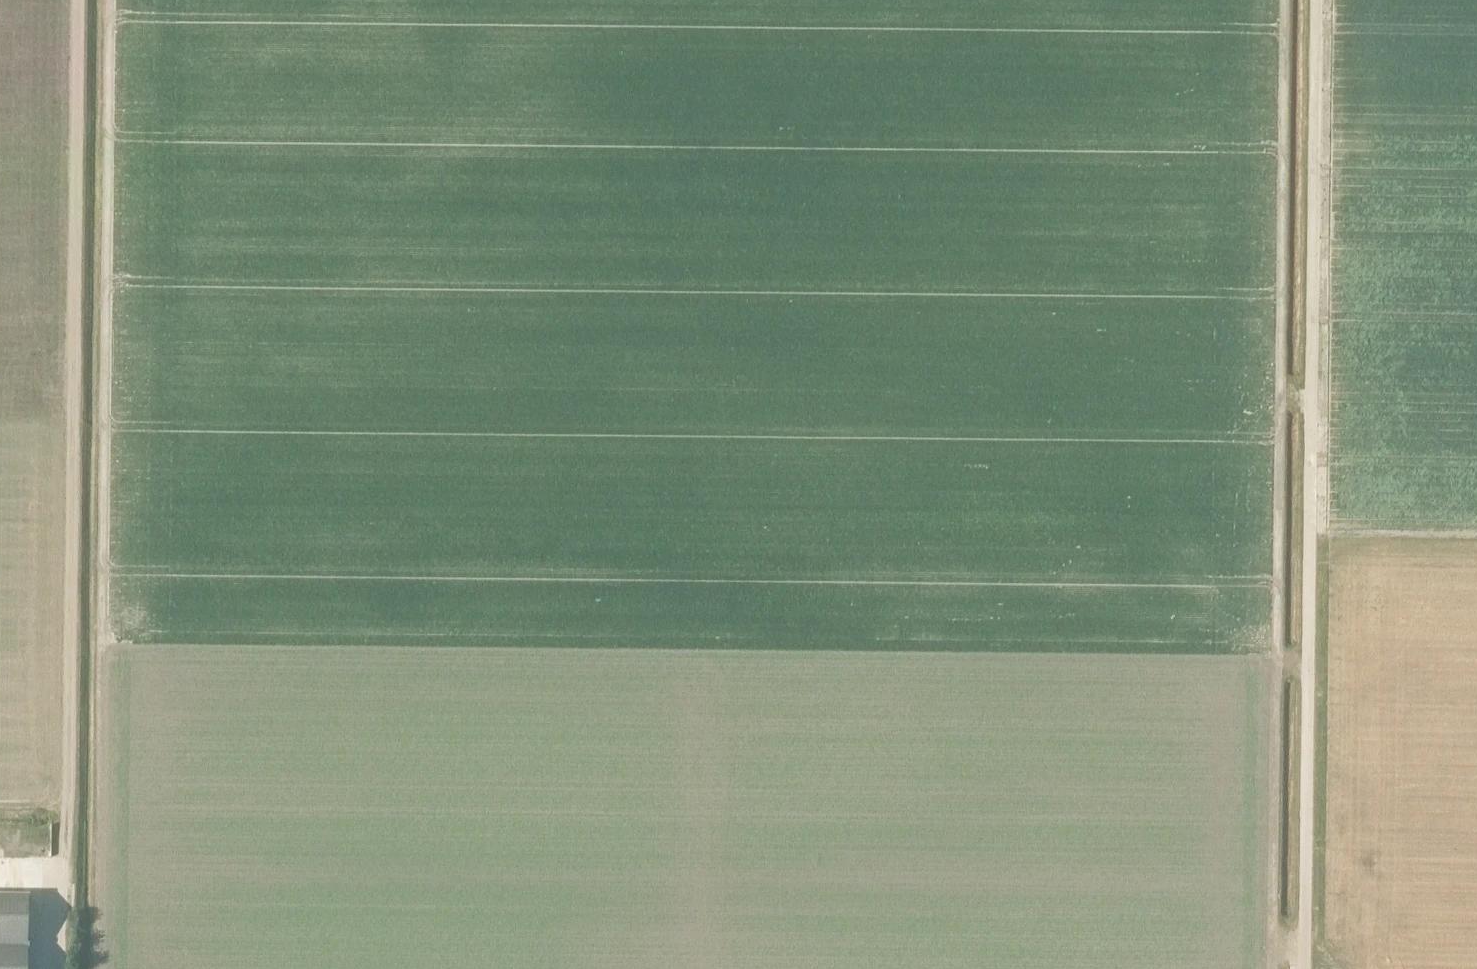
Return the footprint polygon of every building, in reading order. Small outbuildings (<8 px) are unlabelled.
[(0,898),(0,968),(26,968),(27,898),(0,898)]
